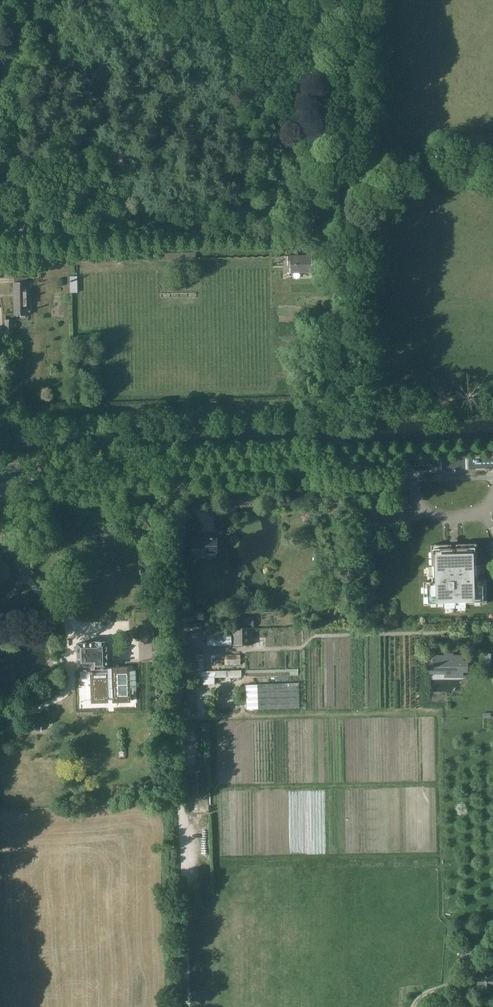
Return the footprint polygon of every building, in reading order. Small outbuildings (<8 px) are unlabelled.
[(291,274),(312,274),(312,259),(304,259),(291,259),(291,274)] [(15,283),(15,314),(32,314),(32,282),(29,282),(28,277),(15,277),(15,283)] [(15,319),(6,319),(6,335),(15,335),(15,319)] [(216,550),(216,536),(192,535),(191,553),(192,553),(192,557),(199,557),(199,553),(206,553),(206,550),(216,550)] [(474,575),(474,565),(476,565),(476,544),(430,545),(431,566),(432,566),(433,576),(430,576),(430,577),(431,577),(431,581),(422,581),(423,605),(486,603),(485,580),(476,580),(476,575),(477,575),(474,575)] [(196,606),(202,602),(197,595),(192,599),(196,606)] [(239,627),(253,627),(253,617),(239,617),(239,627)] [(201,620),(188,620),(188,627),(188,630),(201,630),(201,627),(201,620)] [(207,645),(227,644),(253,644),(253,628),(227,629),(227,633),(207,633),(207,645)] [(79,644),(76,645),(76,651),(79,653),(79,666),(80,666),(80,672),(92,672),(92,673),(93,687),(93,700),(109,699),(113,699),(130,699),(129,672),(128,667),(128,666),(109,667),(108,640),(107,641),(106,641),(106,639),(97,639),(97,640),(95,640),(95,641),(79,641),(79,644)] [(445,654),(431,654),(431,667),(445,667),(445,673),(445,677),(464,677),(464,671),(469,671),(469,659),(464,659),(464,654),(454,654),(454,652),(445,652),(445,654)] [(485,664),(492,664),(492,652),(485,652),(485,664)] [(188,670),(204,669),(203,653),(188,653),(188,670)] [(225,664),(240,664),(240,653),(225,653),(225,664)] [(209,685),(209,677),(241,676),(241,670),(188,671),(188,677),(198,677),(198,685),(209,685)] [(247,709),(300,707),(299,682),(246,684),(247,709)] [(477,975),(477,986),(483,985),(483,993),(492,992),(492,974),(477,975)]
